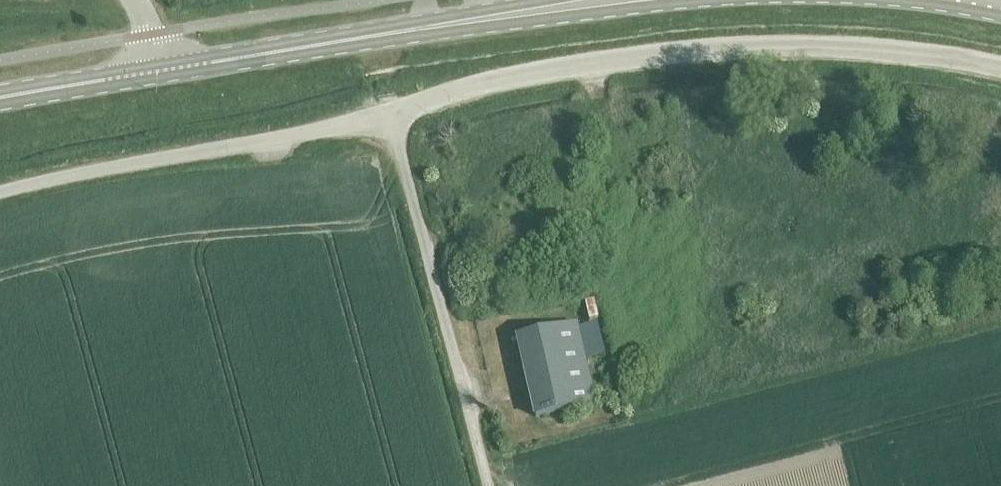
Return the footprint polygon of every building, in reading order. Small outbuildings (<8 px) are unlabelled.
[(517,339),(535,417),(594,404),(576,325),(517,339)]
